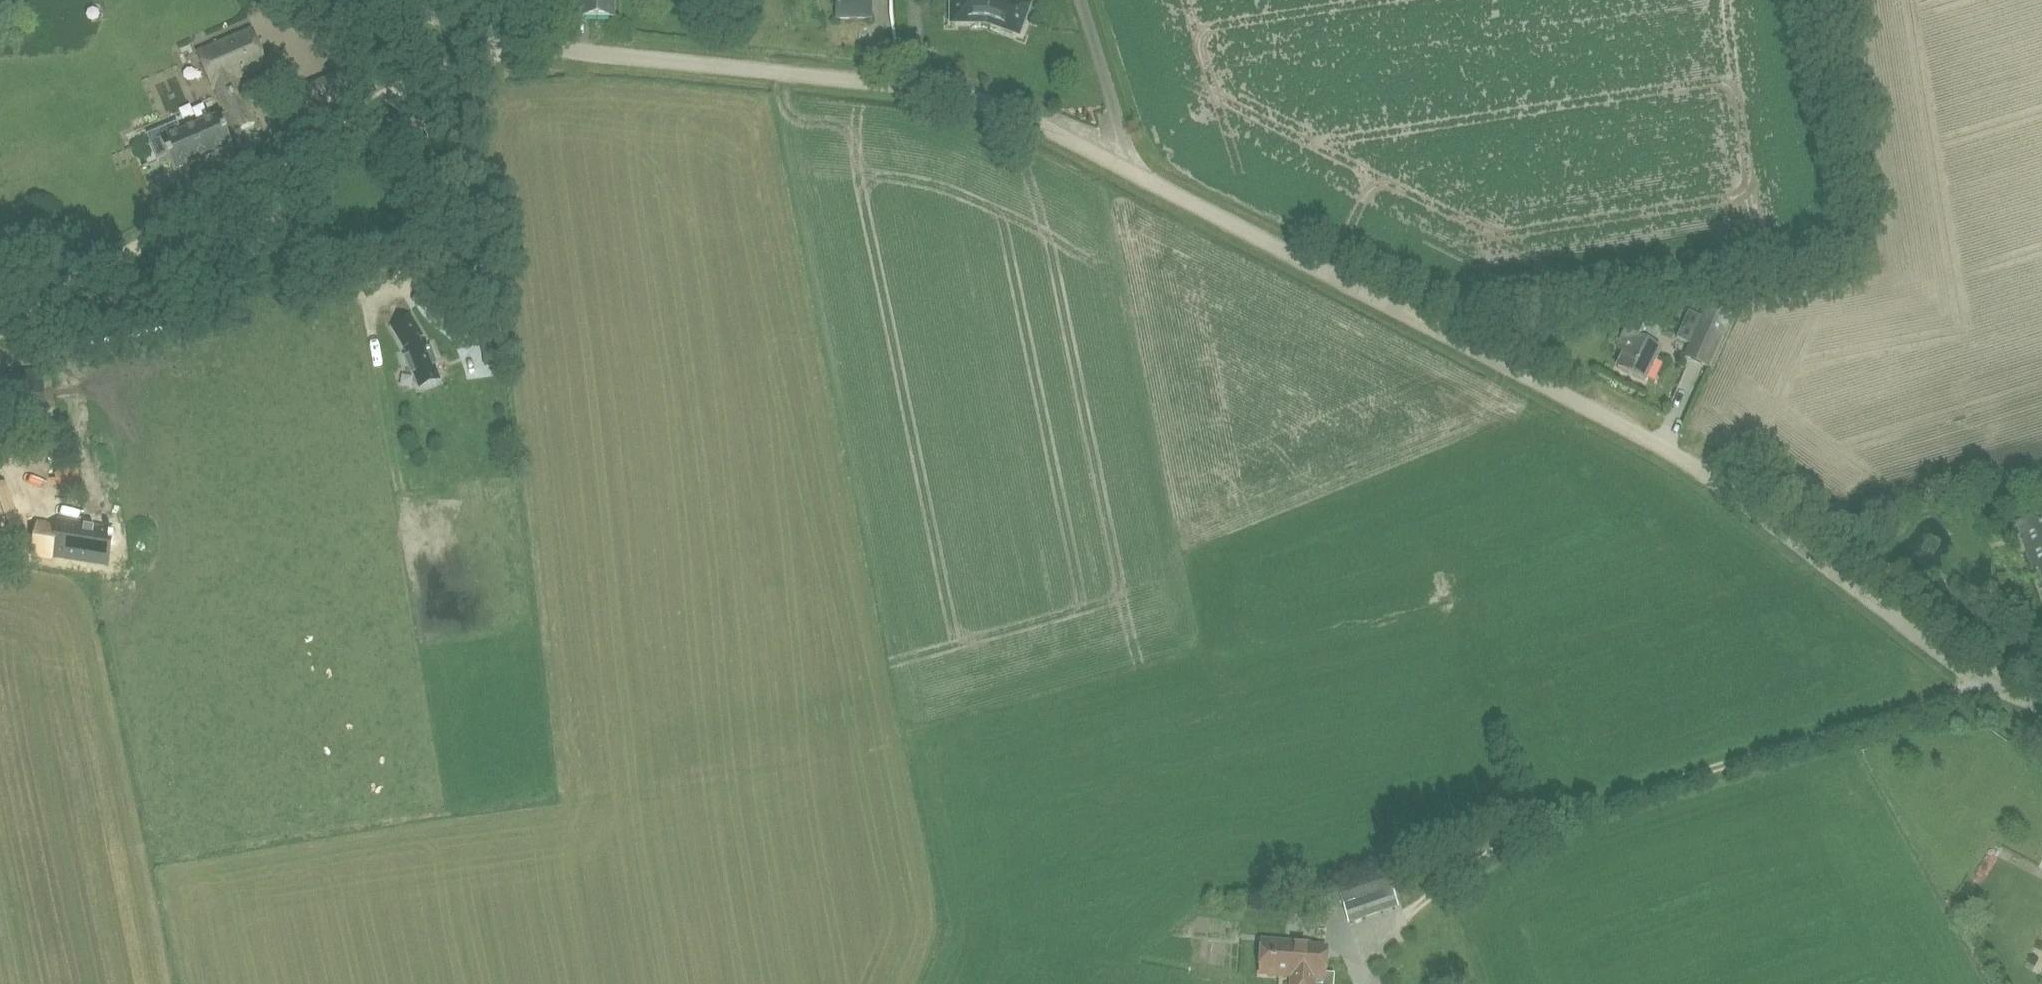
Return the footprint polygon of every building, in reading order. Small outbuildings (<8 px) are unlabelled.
[(613,0),(581,0),(581,12),(585,16),(613,16),(613,0)] [(837,19),(871,19),(871,0),(837,0),(837,19)] [(981,0),(952,0),(952,23),(981,23),(981,0)] [(981,23),(984,23),(988,23),(1003,29),(1002,31),(1014,36),(1015,33),(1019,34),(1020,31),(1022,32),(1027,20),(1024,19),(1030,4),(1019,0),(981,0),(981,23)] [(213,91),(266,68),(250,31),(198,54),(213,91)] [(345,100),(360,94),(353,76),(338,83),(336,77),(296,94),(306,116),(345,100)] [(255,124),(244,97),(243,98),(245,103),(227,110),(225,106),(224,106),(227,115),(220,118),(220,116),(181,132),(177,123),(147,135),(158,161),(168,157),(174,173),(233,148),(227,134),(234,131),(235,133),(255,124)] [(1730,316),(1708,306),(1685,358),(1707,368),(1730,316)] [(406,347),(409,345),(410,348),(407,349),(409,355),(404,357),(411,374),(416,372),(421,386),(438,380),(430,360),(435,358),(431,347),(426,348),(423,343),(421,344),(419,339),(421,337),(409,318),(394,327),(406,347)] [(1618,368),(1645,382),(1661,350),(1651,345),(1658,330),(1633,318),(1618,349),(1626,353),(1618,368)] [(484,330),(489,368),(502,366),(496,328),(484,330)] [(58,394),(45,395),(46,410),(59,409),(58,394)] [(0,488),(0,505),(10,502),(4,487),(0,488)] [(42,527),(34,526),(35,525),(29,524),(27,537),(29,537),(46,540),(44,558),(79,563),(80,558),(98,561),(101,542),(103,542),(104,537),(102,537),(102,531),(71,526),(71,524),(49,520),(48,527),(42,526),(42,527)] [(2021,528),(2035,570),(2041,567),(2041,521),(2021,528)] [(1348,922),(1396,905),(1385,874),(1337,891),(1348,922)] [(1291,983),(1313,983),(1314,979),(1324,979),(1326,948),(1302,947),(1302,944),(1262,942),(1260,975),(1292,977),(1291,983)]
